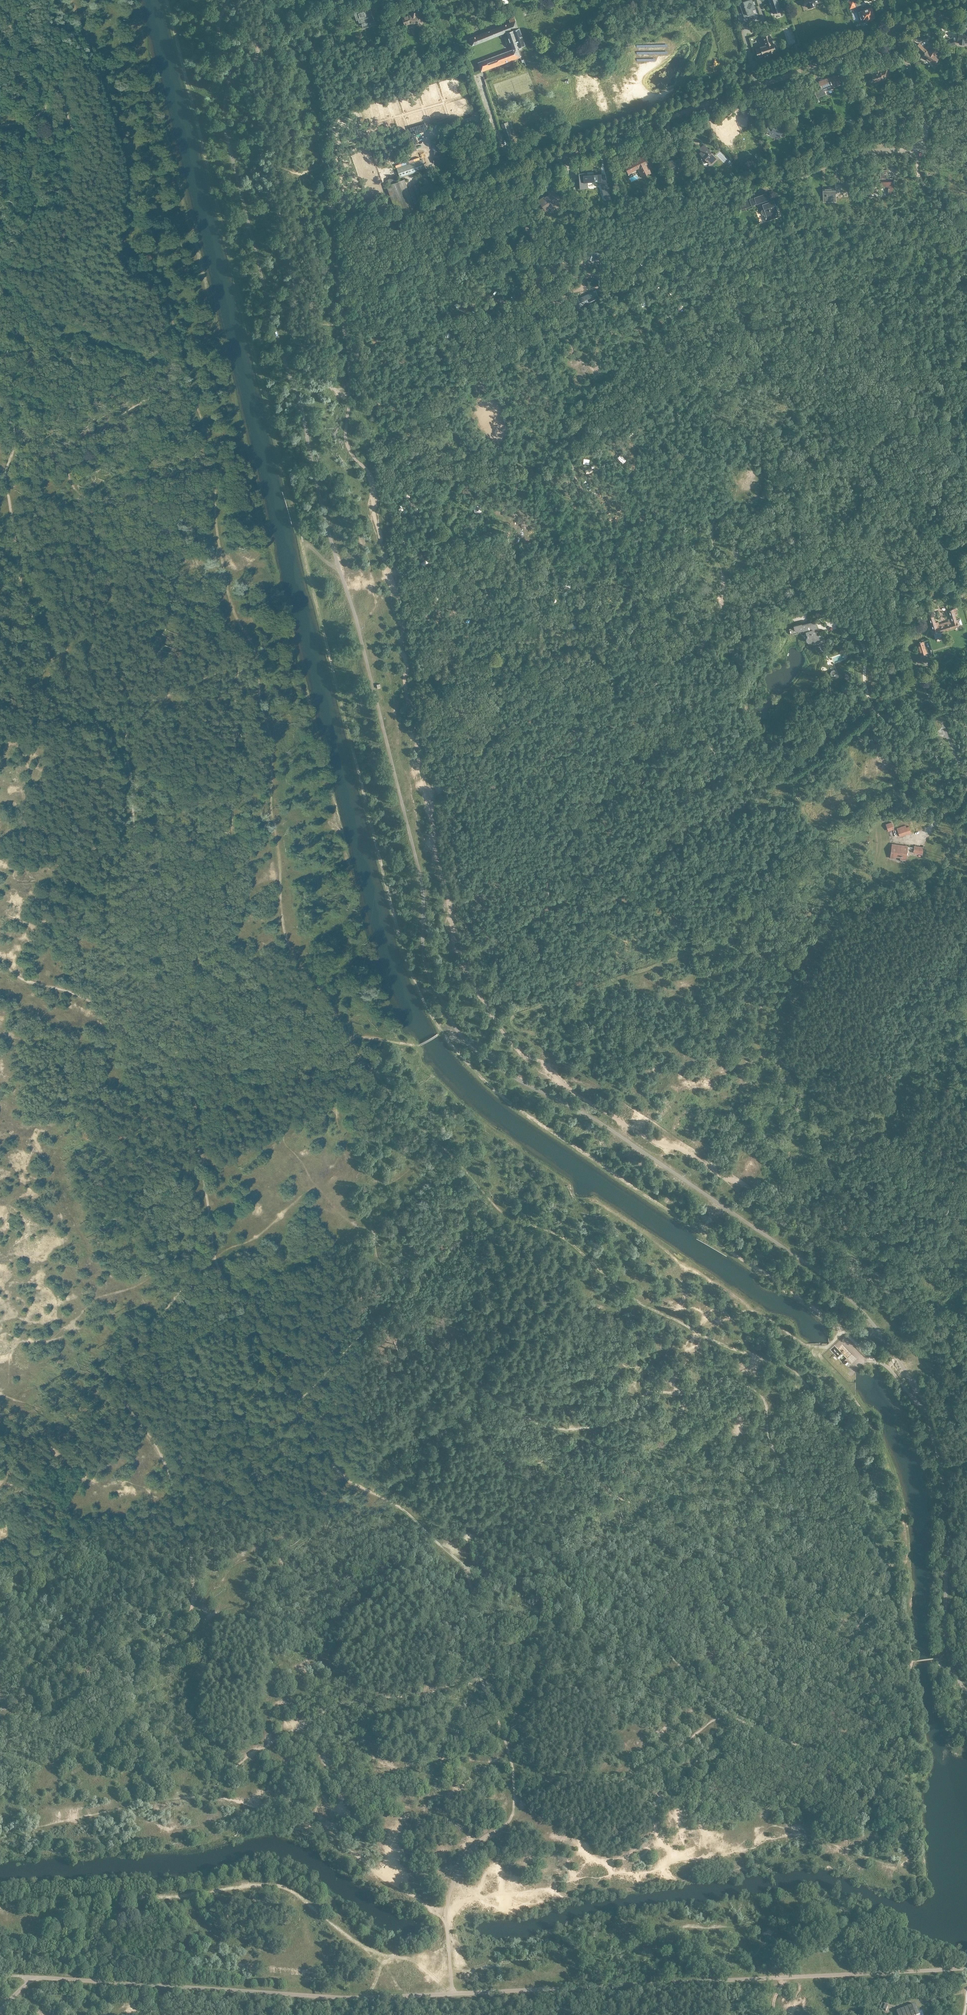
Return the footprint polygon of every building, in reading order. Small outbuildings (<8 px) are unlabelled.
[(511,8),(508,0),(502,0),(506,10),(511,8)] [(741,7),(744,17),(742,17),(742,18),(748,16),(748,15),(753,13),(751,8),(752,8),(754,7),(752,0),(747,0),(743,2),(744,5),(744,6),(741,7)] [(773,13),(781,10),(778,0),(768,0),(773,13)] [(857,9),(862,22),(874,18),(871,7),(863,10),(862,8),(857,9)] [(356,21),(358,20),(360,26),(362,25),(363,28),(368,27),(367,23),(374,21),(371,10),(364,12),(364,11),(362,12),(360,8),(353,11),(356,21)] [(411,12),(410,14),(409,14),(402,17),(405,25),(410,23),(415,24),(419,27),(425,20),(418,15),(417,15),(418,13),(411,12)] [(519,27),(518,28),(514,18),(513,18),(513,17),(512,18),(512,19),(509,20),(510,23),(475,36),(469,38),(472,45),(507,32),(512,49),(478,62),(481,71),(520,57),(518,49),(519,49),(519,48),(521,48),(521,46),(525,45),(519,27)] [(957,42),(959,42),(959,43),(964,44),(964,43),(966,43),(966,31),(966,32),(959,31),(957,42)] [(760,48),(755,49),(756,51),(757,55),(758,57),(759,57),(762,56),(762,55),(763,55),(763,54),(768,52),(768,53),(775,51),(774,50),(775,50),(773,42),(772,43),(769,34),(762,36),(765,45),(760,47),(760,48)] [(925,59),(930,62),(934,65),(939,57),(936,54),(941,47),(933,42),(928,50),(924,48),(919,43),(916,47),(920,51),(922,50),(924,52),(921,57),(925,60),(925,59)] [(791,45),(794,55),(800,53),(797,43),(791,45)] [(719,64),(720,62),(719,62),(718,62),(717,62),(717,61),(716,60),(715,60),(715,59),(716,59),(714,59),(714,60),(714,61),(714,62),(713,64),(714,64),(714,65),(713,65),(711,66),(710,66),(709,66),(708,66),(709,67),(710,67),(712,68),(713,68),(713,69),(713,70),(713,71),(713,72),(714,72),(715,72),(715,71),(714,70),(714,69),(714,68),(714,67),(715,67),(715,66),(716,66),(716,65),(717,64),(718,64),(719,64)] [(882,77),(888,76),(887,69),(879,71),(879,70),(876,71),(876,72),(871,73),(872,77),(872,79),(873,79),(873,81),(878,80),(879,81),(883,80),(882,77)] [(810,93),(814,91),(817,98),(826,94),(825,91),(834,88),(833,86),(840,83),(837,74),(819,81),(821,88),(820,88),(821,89),(816,91),(814,87),(813,85),(807,87),(810,93)] [(744,121),(744,120),(739,115),(730,124),(728,123),(729,123),(726,120),(720,125),(721,127),(718,130),(724,137),(729,132),(730,134),(741,123),(744,126),(745,126),(746,125),(746,123),(744,121)] [(785,136),(786,134),(785,132),(782,131),(783,128),(780,127),(782,123),(776,121),(772,128),(768,126),(765,133),(773,137),(774,133),(783,137),(785,136)] [(516,147),(508,122),(501,124),(509,149),(516,147)] [(411,134),(427,131),(426,123),(410,126),(411,134)] [(404,137),(403,140),(393,142),(392,137),(388,138),(389,143),(389,144),(390,147),(392,146),(393,147),(394,150),(409,146),(406,137),(404,137)] [(701,151),(699,153),(701,155),(700,156),(703,164),(708,162),(711,166),(718,159),(704,144),(699,149),(701,151)] [(392,146),(381,151),(385,162),(396,158),(392,146)] [(441,157),(433,158),(433,163),(446,162),(445,150),(434,150),(434,155),(441,155),(441,157)] [(647,164),(643,155),(632,161),(624,165),(629,174),(636,170),(636,169),(637,169),(641,177),(651,173),(647,164)] [(667,161),(670,170),(678,167),(679,171),(683,170),(679,158),(674,160),(673,159),(667,161)] [(422,159),(397,168),(400,178),(426,169),(422,159)] [(887,170),(880,170),(880,182),(881,182),(881,188),(888,188),(888,193),(893,193),(893,179),(887,179),(887,170)] [(587,174),(587,172),(578,173),(580,189),(588,188),(588,182),(600,181),(605,200),(611,199),(605,174),(601,175),(601,173),(587,174)] [(386,185),(398,219),(422,211),(422,210),(425,209),(424,208),(427,207),(425,202),(424,202),(422,197),(420,198),(422,203),(423,206),(421,207),(419,207),(411,186),(407,187),(404,179),(398,181),(397,176),(387,179),(389,184),(386,185)] [(435,182),(435,181),(419,186),(423,197),(433,193),(438,191),(437,188),(435,182)] [(824,195),(825,202),(836,201),(835,194),(840,194),(840,184),(835,185),(835,188),(822,188),(823,195),(824,195)] [(552,209),(563,202),(557,193),(556,193),(552,187),(547,191),(549,194),(544,198),(543,197),(538,200),(549,216),(554,213),(552,209)] [(761,211),(761,213),(762,215),(764,215),(766,215),(768,220),(779,216),(775,205),(774,200),(769,201),(768,198),(769,197),(767,194),(766,193),(754,197),(756,204),(761,202),(763,209),(762,209),(761,211)] [(739,203),(741,209),(755,204),(753,198),(739,203)] [(596,260),(599,251),(587,247),(584,256),(587,257),(588,253),(595,255),(593,259),(596,260)] [(571,264),(570,259),(569,254),(558,256),(560,266),(571,264)] [(578,298),(571,302),(575,309),(599,298),(595,290),(578,298)] [(932,628),(930,628),(932,634),(933,633),(935,639),(942,636),(940,631),(958,626),(958,625),(962,624),(960,619),(956,620),(955,615),(958,614),(956,608),(951,609),(949,609),(950,610),(948,610),(950,618),(947,618),(948,621),(939,624),(938,621),(935,622),(933,615),(928,616),(932,628)] [(808,623),(802,624),(802,623),(793,625),(794,627),(789,629),(790,634),(793,635),(800,633),(801,633),(805,632),(807,637),(806,639),(806,640),(806,641),(809,643),(811,642),(812,640),(816,642),(824,640),(823,637),(815,632),(814,629),(816,625),(812,622),(811,622),(810,622),(808,623)] [(916,643),(920,654),(926,653),(922,641),(916,643)] [(830,673),(832,678),(834,679),(837,678),(838,675),(836,670),(834,669),(831,670),(830,673)] [(885,824),(888,831),(894,829),(891,822),(885,824)] [(897,828),(899,836),(911,832),(909,826),(906,827),(906,825),(897,828)] [(914,847),(908,846),(903,845),(903,846),(892,845),(890,857),(896,858),(896,855),(900,856),(900,859),(906,860),(906,856),(907,848),(914,849),(914,852),(922,853),(923,847),(914,846),(914,847)] [(878,2009),(881,2011),(882,2010),(884,2011),(886,2007),(884,2005),(884,2004),(881,2003),(878,2009)] [(898,2014),(920,2014),(918,2011),(917,2008),(915,2004),(896,2011),(898,2014)]
